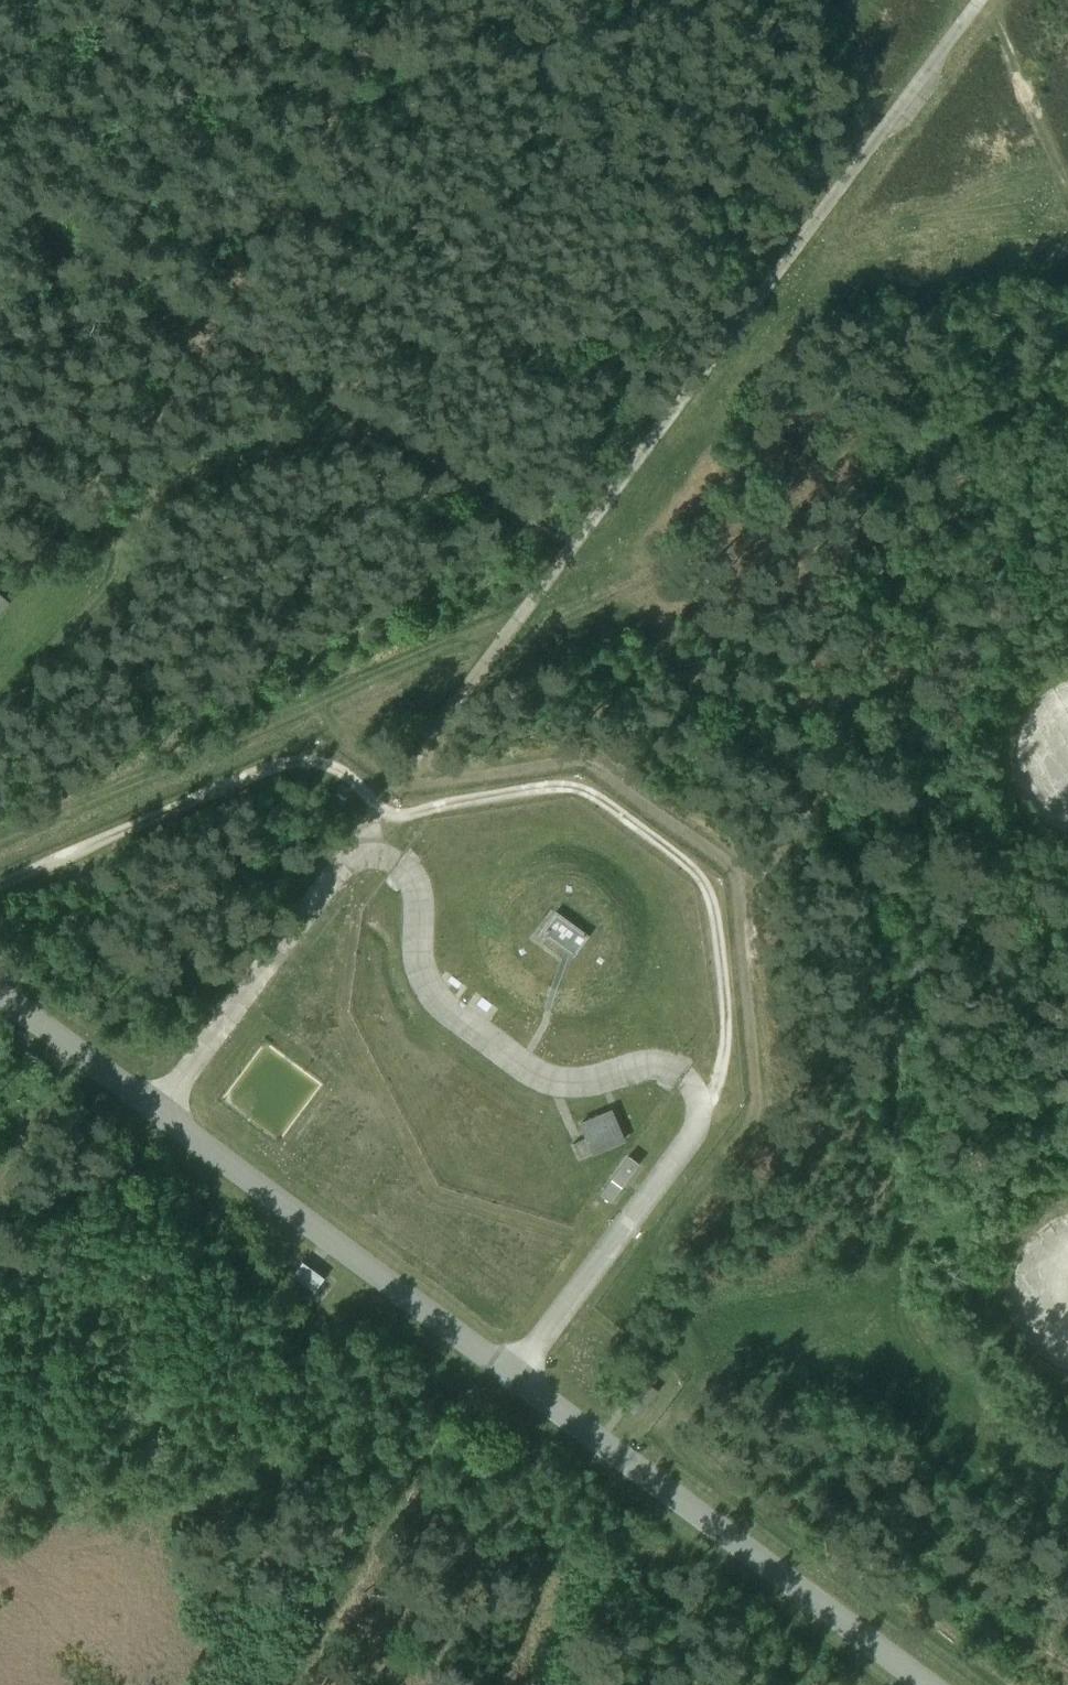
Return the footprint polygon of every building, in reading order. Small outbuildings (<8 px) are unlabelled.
[(587,934),(554,910),(538,931),(571,955),(587,934)] [(610,1111),(578,1124),(585,1140),(591,1154),(592,1156),(624,1143),(610,1111)] [(591,1154),(585,1140),(572,1145),(578,1160),(591,1154)] [(628,1156),(600,1195),(611,1203),(639,1164),(628,1156)] [(310,1257),(299,1271),(321,1289),(332,1275),(310,1257)]
